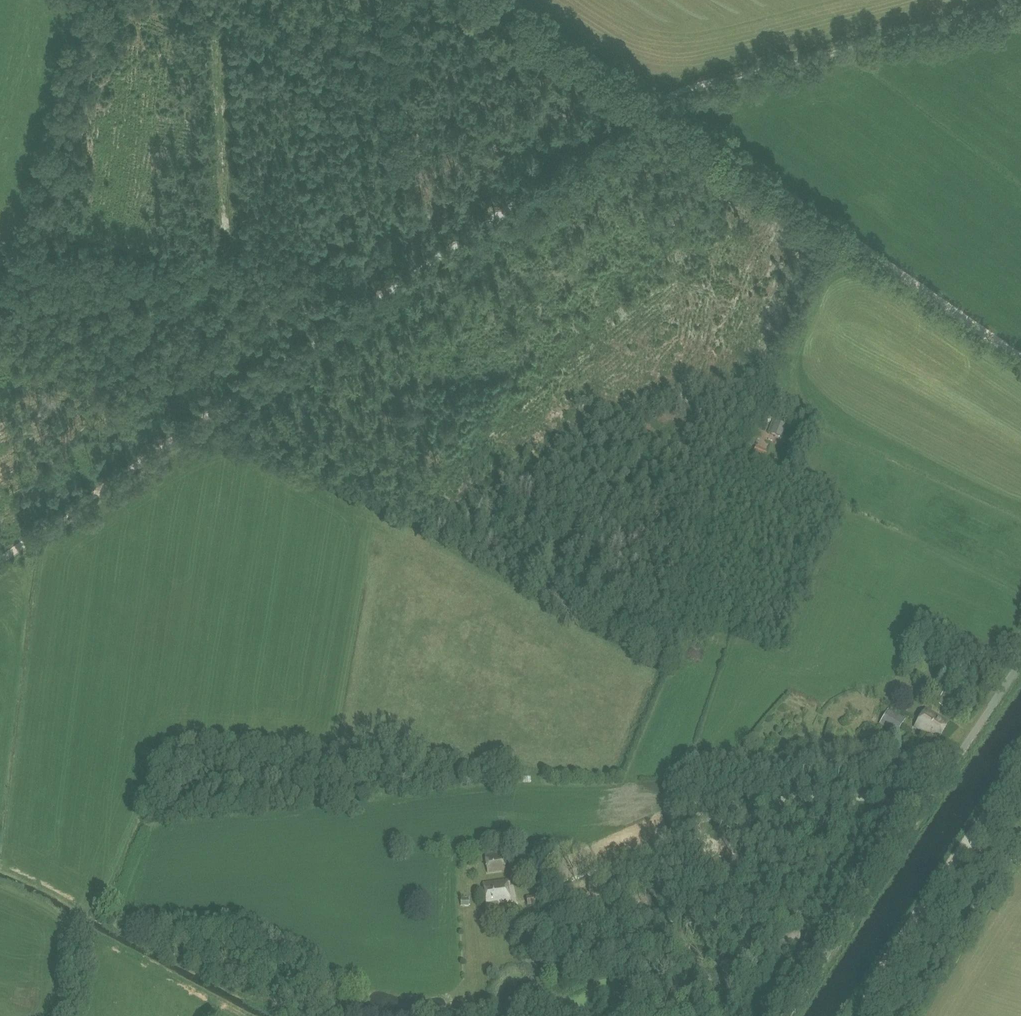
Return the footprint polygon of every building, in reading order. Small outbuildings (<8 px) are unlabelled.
[(769,438),(771,434),(775,423),(765,419),(759,434),(769,438)] [(889,708),(879,724),(897,735),(906,718),(889,708)] [(937,740),(948,722),(926,708),(915,726),(937,740)] [(646,833),(643,824),(627,829),(627,830),(622,832),(624,840),(646,833)] [(487,873),(506,871),(503,851),(484,854),(487,873)] [(542,867),(531,869),(535,889),(546,887),(542,867)] [(484,883),(486,904),(510,901),(508,881),(496,882),(496,881),(484,883)] [(541,904),(540,894),(525,896),(527,906),(541,904)]
